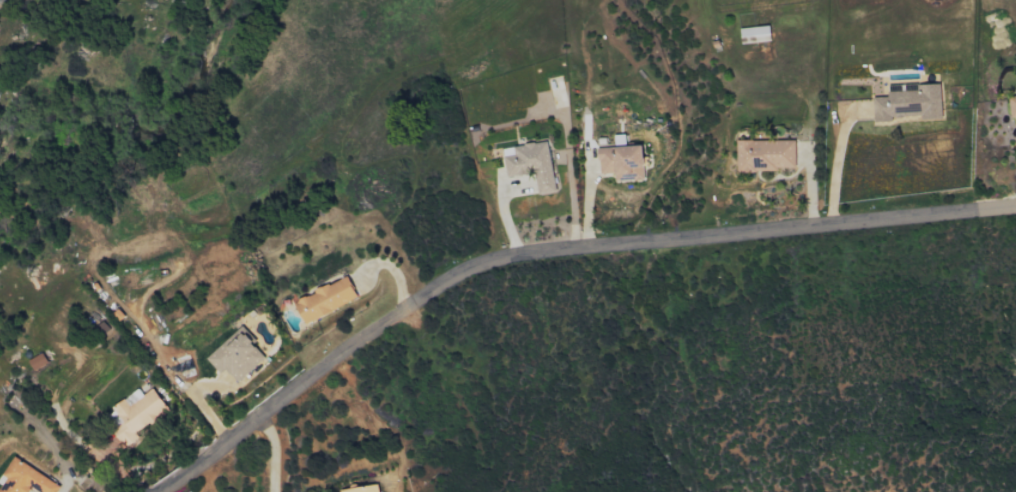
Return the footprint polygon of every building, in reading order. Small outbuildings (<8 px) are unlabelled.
[(770,41),(768,26),(739,28),(741,44),(770,41)] [(940,82),(888,84),(888,97),(872,97),(872,120),(919,118),(919,120),(941,119),(940,82)] [(614,182),(643,181),(642,145),(625,145),(625,135),(614,135),(614,147),(597,148),(598,174),(613,173),(614,182)] [(537,195),(554,192),(547,141),(534,143),(533,139),(523,140),(523,146),(501,148),(505,177),(534,173),(537,195)] [(357,299),(347,277),(292,301),(302,324),(357,299)] [(219,374),(225,370),(236,382),(264,357),(242,332),(232,341),(228,338),(205,359),(219,374)] [(27,360),(32,371),(47,363),(42,353),(27,360)] [(167,410),(152,388),(142,395),(138,389),(106,411),(114,423),(118,421),(129,437),(167,410)] [(14,457),(0,478),(0,484),(2,485),(0,488),(0,491),(29,491),(32,487),(39,491),(56,491),(59,486),(14,457)]
